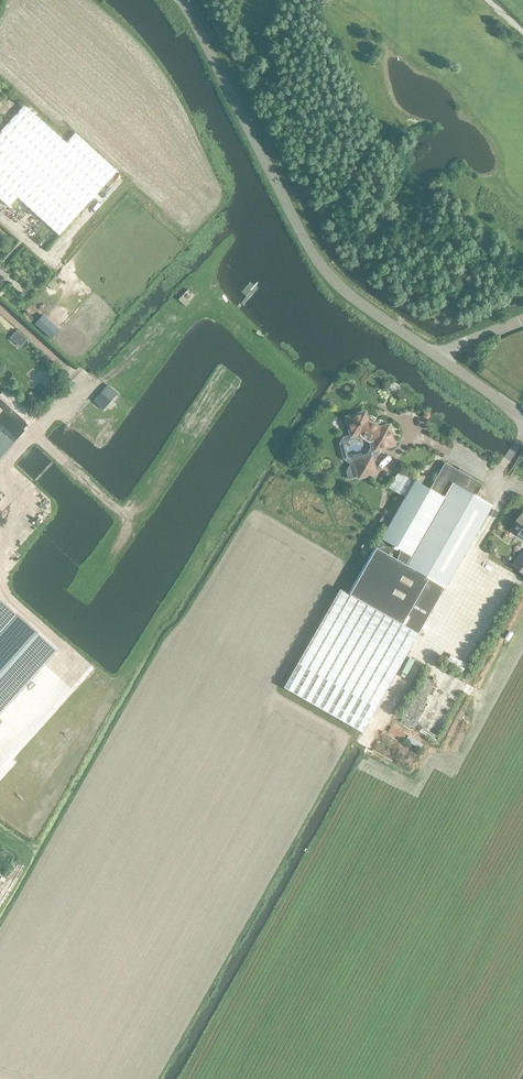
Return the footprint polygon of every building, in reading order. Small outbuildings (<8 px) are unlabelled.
[(117,171),(75,133),(66,143),(24,105),(0,131),(0,199),(8,207),(17,197),(59,235),(117,171)] [(186,306),(189,302),(181,296),(178,299),(186,306)] [(43,313),(35,321),(51,336),(59,328),(43,313)] [(27,339),(17,329),(10,337),(20,346),(27,339)] [(71,388),(75,383),(72,379),(67,384),(71,388)] [(103,409),(118,393),(107,384),(93,400),(103,409)] [(364,413),(347,418),(352,435),(360,433),(361,437),(369,441),(373,440),(375,448),(369,457),(355,461),(359,476),(374,472),(371,461),(373,461),(380,449),(379,447),(392,444),(388,427),(379,429),(366,421),(364,413)] [(14,442),(0,430),(0,458),(14,442)] [(417,475),(433,483),(441,467),(425,459),(417,475)] [(414,480),(375,547),(444,587),(492,505),(476,496),(483,484),(470,477),(471,474),(459,468),(458,470),(444,462),(441,467),(433,483),(429,489),(414,480)] [(400,488),(399,491),(404,494),(412,479),(402,474),(396,486),(400,488)] [(511,529),(522,538),(522,512),(511,529)] [(349,594),(418,634),(444,587),(375,547),(349,594)] [(522,573),(522,551),(522,550),(512,565),(522,573)] [(339,589),(283,687),(361,732),(418,634),(349,594),(339,589)] [(55,648),(0,599),(0,711),(55,648)] [(422,743),(407,735),(405,740),(420,748),(422,743)]
